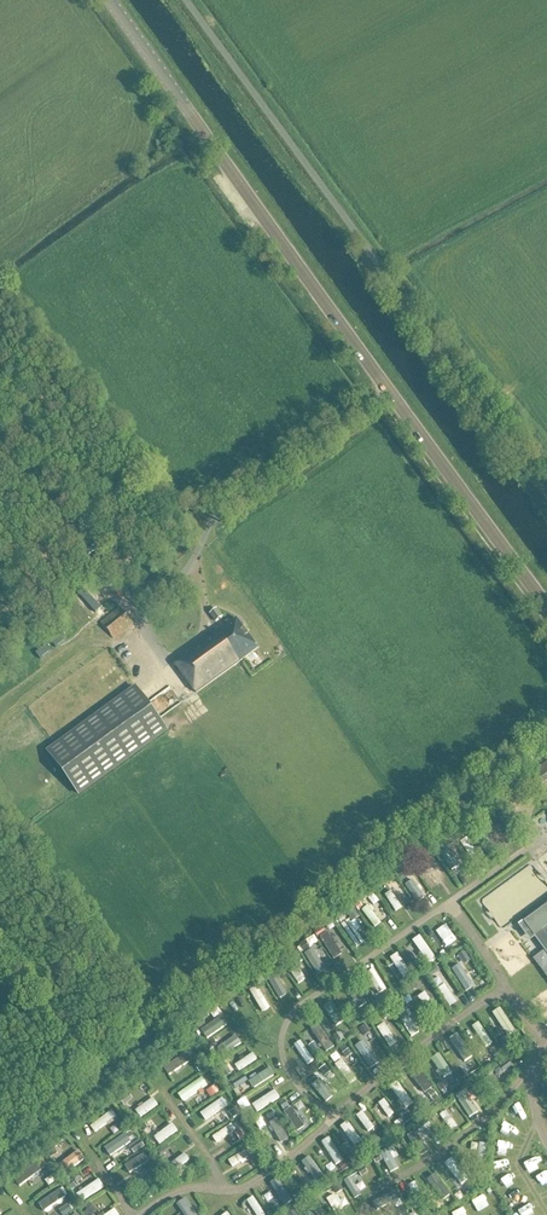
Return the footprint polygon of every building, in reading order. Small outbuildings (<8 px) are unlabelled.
[(82,588),(77,593),(96,614),(101,609),(97,604),(87,593),(82,588)] [(114,640),(134,625),(121,608),(101,623),(114,640)] [(216,622),(222,618),(223,617),(217,609),(210,614),(216,622)] [(259,649),(239,619),(221,632),(219,629),(173,660),(196,693),(259,649)] [(79,798),(169,732),(136,687),(46,752),(79,798)] [(546,781),(546,763),(531,774),(540,786),(546,781)] [(508,840),(516,834),(502,815),(494,821),(508,840)] [(483,823),(478,826),(481,832),(486,829),(483,823)] [(451,837),(444,841),(449,848),(455,844),(451,837)] [(464,841),(473,857),(480,852),(470,837),(464,841)] [(432,852),(426,856),(430,860),(435,856),(432,852)] [(418,861),(437,888),(445,883),(426,856),(418,861)] [(406,872),(399,876),(403,882),(410,878),(406,872)] [(396,879),(390,883),(390,884),(393,888),(394,889),(400,885),(396,879)] [(417,879),(408,885),(421,902),(429,896),(417,879)] [(394,890),(387,895),(399,912),(406,907),(394,890)] [(360,904),(356,907),(360,912),(364,909),(360,904)] [(376,929),(384,923),(372,905),(364,910),(376,929)] [(524,923),(534,938),(536,936),(546,951),(546,906),(524,923)] [(354,908),(347,913),(353,923),(360,918),(354,908)] [(448,920),(436,928),(451,950),(463,942),(448,920)] [(323,929),(316,934),(319,939),(327,934),(323,929)] [(423,935),(416,941),(433,964),(441,958),(423,935)] [(442,940),(436,945),(445,956),(451,952),(442,940)] [(310,942),(303,946),(306,951),(313,947),(310,942)] [(308,953),(321,975),(330,970),(317,948),(308,953)] [(406,979),(414,975),(403,952),(395,956),(406,979)] [(468,952),(462,955),(467,964),(473,960),(468,952)] [(286,967),(294,962),(289,955),(282,961),(286,967)] [(456,970),(467,991),(477,985),(465,965),(456,970)] [(379,995),(390,990),(380,968),(369,973),(379,995)] [(270,975),(281,999),(290,995),(280,971),(270,975)] [(421,988),(429,982),(426,977),(417,982),(421,988)] [(252,981),(246,985),(250,991),(256,987),(252,981)] [(362,1008),(370,1003),(359,981),(350,986),(362,1008)] [(452,1007),(460,1002),(449,983),(440,988),(452,1007)] [(255,989),(263,1007),(271,1003),(267,994),(271,992),(267,984),(255,989)] [(415,984),(406,989),(409,994),(418,989),(415,984)] [(397,985),(392,989),(394,993),(400,990),(397,985)] [(433,1018),(443,1012),(428,991),(419,997),(433,1018)] [(386,1008),(396,1002),(391,994),(381,1000),(386,1008)] [(238,996),(230,1000),(239,1017),(247,1013),(238,996)] [(334,1000),(326,1005),(341,1026),(349,1021),(334,1000)] [(399,1014),(414,1038),(423,1033),(408,1009),(399,1014)] [(504,1035),(517,1028),(509,1012),(496,1018),(504,1035)] [(202,1019),(196,1024),(201,1030),(207,1025),(202,1019)] [(322,1022),(313,1028),(330,1052),(338,1046),(322,1022)] [(488,1048),(497,1042),(483,1022),(474,1027),(488,1048)] [(392,1048),(401,1042),(389,1023),(380,1029),(392,1048)] [(340,1034),(334,1038),(338,1045),(345,1041),(340,1034)] [(240,1035),(221,1048),(226,1056),(245,1042),(240,1035)] [(464,1060),(472,1056),(463,1039),(455,1044),(464,1060)] [(304,1040),(297,1044),(309,1066),(317,1061),(304,1040)] [(368,1040),(358,1046),(373,1069),(383,1063),(368,1040)] [(318,1042),(312,1045),(319,1058),(325,1055),(318,1042)] [(495,1048),(490,1052),(495,1058),(500,1054),(495,1048)] [(349,1051),(343,1056),(347,1061),(353,1056),(349,1051)] [(246,1054),(235,1061),(242,1071),(261,1059),(256,1052),(248,1057),(246,1054)] [(445,1079),(456,1073),(444,1053),(434,1059),(445,1079)] [(174,1076),(193,1063),(186,1054),(167,1066),(174,1076)] [(346,1060),(338,1065),(352,1086),(360,1080),(346,1060)] [(202,1062),(197,1065),(202,1071),(206,1068),(202,1062)] [(224,1062),(218,1066),(222,1072),(228,1068),(224,1062)] [(314,1065),(308,1069),(312,1075),(318,1071),(314,1065)] [(328,1065),(323,1069),(328,1076),(334,1071),(328,1065)] [(422,1096),(429,1092),(419,1067),(411,1071),(422,1096)] [(248,1091),(269,1079),(265,1071),(244,1084),(248,1091)] [(186,1103),(211,1084),(206,1076),(181,1095),(186,1103)] [(492,1076),(485,1081),(497,1097),(504,1091),(492,1076)] [(329,1103),(337,1097),(323,1078),(315,1084),(329,1103)] [(409,1109),(417,1103),(401,1080),(393,1086),(409,1109)] [(444,1081),(438,1086),(442,1092),(449,1087),(444,1081)] [(478,1084),(472,1088),(477,1095),(483,1090),(478,1084)] [(218,1085),(210,1090),(214,1097),(222,1092),(218,1085)] [(260,1113),(284,1097),(279,1089),(255,1105),(260,1113)] [(469,1089),(458,1096),(473,1119),(483,1112),(469,1089)] [(143,1118),(162,1105),(157,1097),(137,1110),(143,1118)] [(204,1113),(209,1121),(232,1105),(226,1097),(204,1113)] [(390,1119),(398,1113),(388,1098),(379,1105),(390,1119)] [(305,1100),(297,1105),(301,1111),(308,1106),(305,1100)] [(285,1103),(280,1106),(284,1112),(289,1109),(285,1103)] [(289,1111),(302,1132),(309,1127),(296,1106),(289,1111)] [(235,1108),(229,1112),(234,1120),(241,1115),(235,1108)] [(371,1132),(378,1128),(368,1110),(361,1114),(371,1132)] [(449,1110),(442,1117),(455,1131),(462,1125),(449,1110)] [(413,1112),(397,1120),(400,1127),(416,1119),(413,1112)] [(437,1112),(430,1117),(434,1122),(440,1118),(437,1112)] [(124,1119),(118,1124),(122,1131),(129,1126),(124,1119)] [(345,1125),(358,1149),(367,1144),(354,1121),(345,1125)] [(427,1122),(421,1127),(426,1134),(432,1129),(427,1122)] [(177,1123),(155,1138),(160,1145),(182,1130),(177,1123)] [(221,1143),(240,1130),(236,1123),(216,1136),(221,1143)] [(389,1123),(384,1127),(391,1135),(395,1132),(389,1123)] [(273,1127),(265,1131),(276,1151),(284,1146),(273,1127)] [(421,1129),(412,1134),(423,1155),(433,1150),(421,1129)] [(384,1131),(379,1135),(384,1141),(389,1138),(384,1131)] [(108,1147),(114,1156),(136,1142),(129,1132),(108,1147)] [(334,1136),(325,1142),(338,1166),(347,1160),(334,1136)] [(486,1168),(492,1145),(476,1141),(474,1150),(482,1152),(478,1166),(486,1168)] [(398,1156),(404,1153),(400,1144),(383,1152),(393,1173),(404,1168),(398,1156)] [(53,1147),(47,1152),(51,1158),(58,1154),(53,1147)] [(84,1149),(62,1163),(68,1173),(90,1159),(84,1149)] [(235,1166),(253,1160),(250,1151),(232,1158),(235,1166)] [(259,1167),(267,1163),(261,1153),(253,1158),(259,1167)] [(143,1167),(153,1162),(149,1154),(128,1164),(134,1176),(138,1174),(142,1183),(149,1179),(143,1167)] [(190,1154),(171,1163),(174,1170),(194,1161),(190,1154)] [(319,1184),(328,1178),(313,1155),(304,1161),(319,1184)] [(42,1158),(37,1162),(42,1169),(48,1165),(42,1158)] [(455,1160),(449,1165),(467,1185),(473,1179),(455,1160)] [(344,1163),(340,1166),(344,1172),(348,1168),(344,1163)] [(152,1164),(147,1168),(152,1175),(157,1172),(152,1164)] [(361,1178),(368,1174),(364,1168),(357,1172),(361,1178)] [(438,1174),(431,1180),(447,1200),(454,1194),(438,1174)] [(49,1187),(58,1181),(54,1175),(45,1181),(49,1187)] [(85,1202),(109,1187),(103,1178),(79,1194),(85,1202)] [(283,1179),(276,1183),(288,1204),(296,1200),(283,1179)] [(304,1180),(298,1185),(305,1195),(311,1190),(304,1180)] [(417,1197),(413,1199),(418,1208),(430,1202),(419,1181),(411,1185),(417,1197)] [(473,1183),(468,1187),(471,1192),(476,1187),(473,1183)] [(340,1184),(333,1189),(337,1195),(344,1191),(340,1184)] [(63,1188),(43,1203),(50,1212),(70,1197),(63,1188)] [(271,1204),(278,1200),(273,1191),(266,1194),(271,1204)] [(399,1208),(406,1205),(400,1191),(379,1200),(383,1208),(396,1202),(399,1208)] [(478,1206),(490,1200),(487,1195),(475,1201),(478,1206)] [(268,1214),(257,1196),(248,1201),(256,1214),(267,1214),(268,1214)] [(180,1204),(188,1214),(202,1214),(190,1197),(180,1204)] [(322,1197),(315,1201),(319,1208),(326,1204),(322,1197)] [(439,1202),(433,1207),(438,1213),(444,1208),(439,1202)] [(62,1208),(64,1214),(67,1214),(78,1211),(74,1203),(62,1208)] [(87,1211),(89,1214),(92,1214),(97,1212),(93,1206),(87,1211)]
